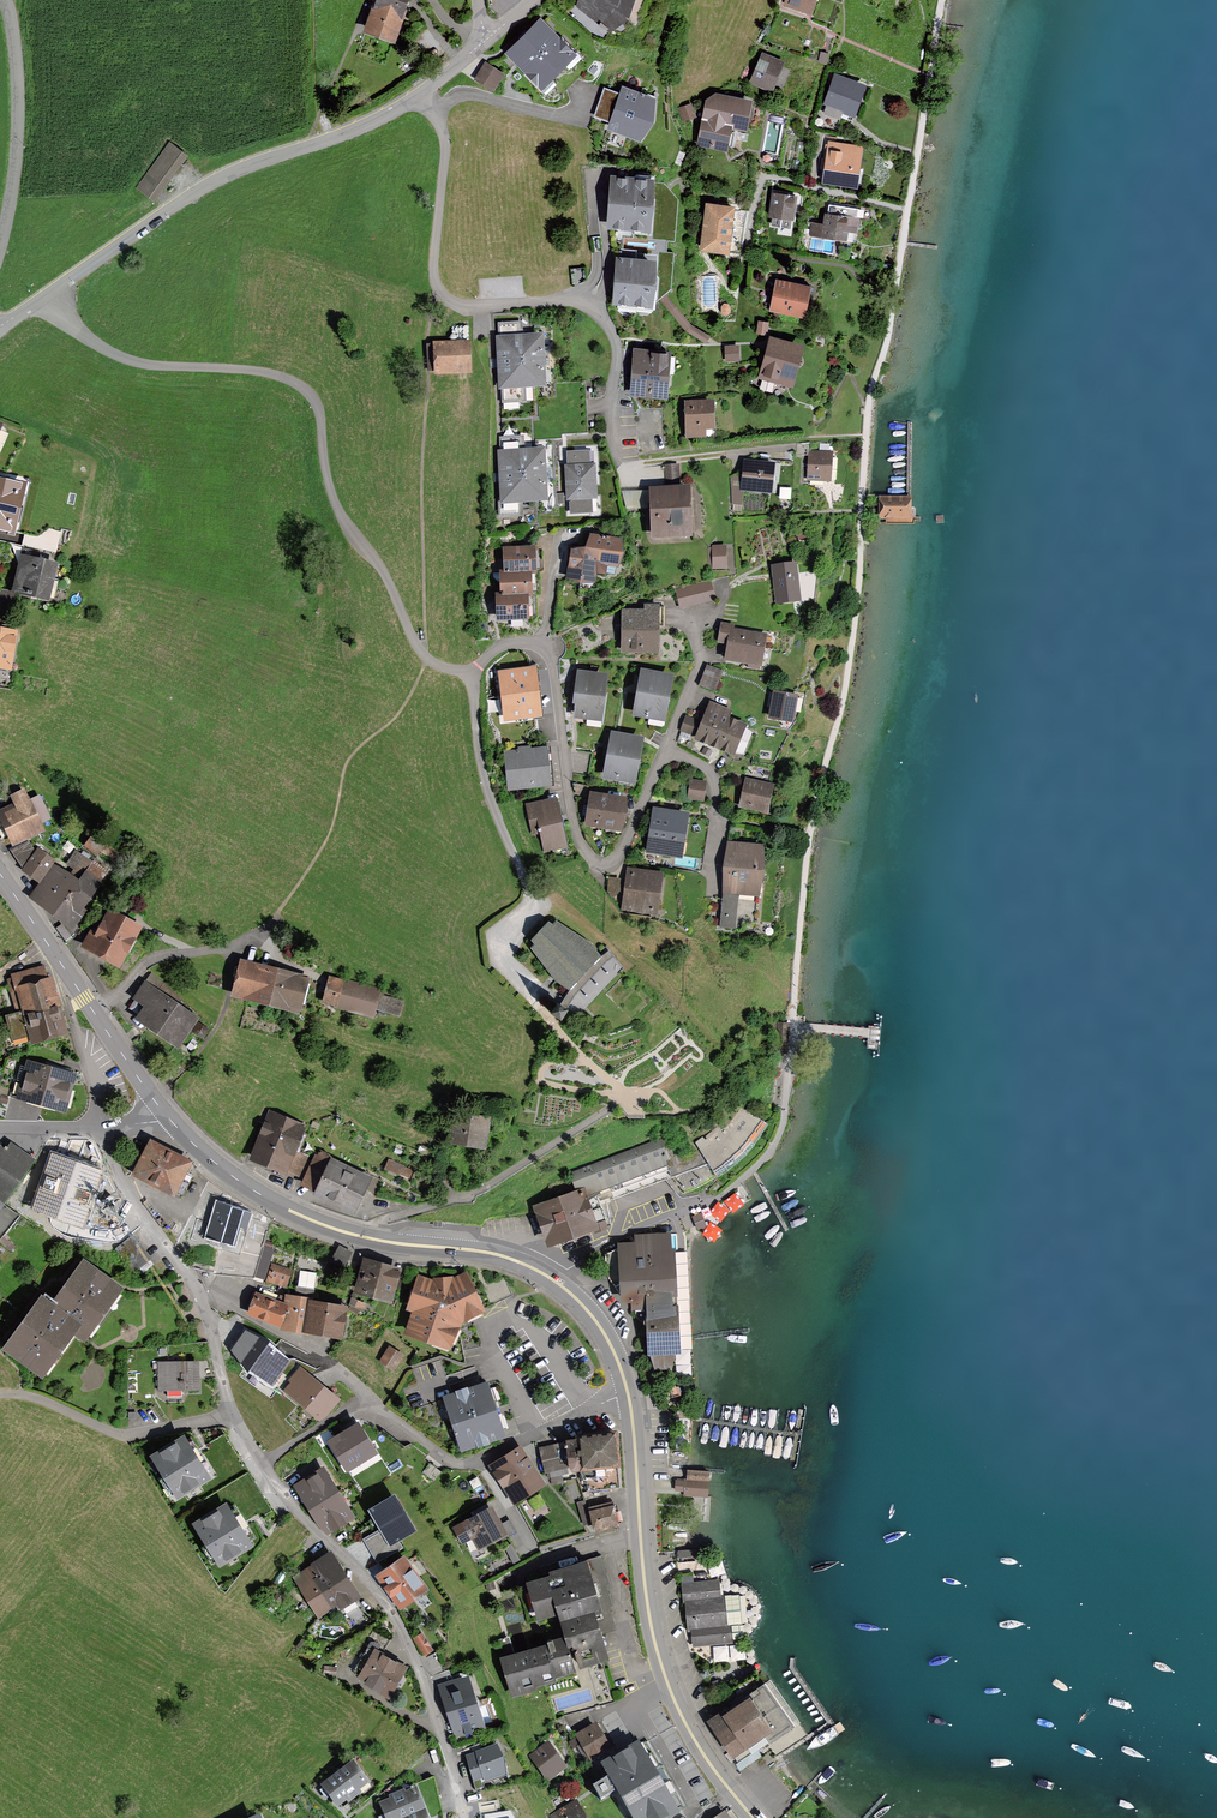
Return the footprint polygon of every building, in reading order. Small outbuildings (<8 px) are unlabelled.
[(410,0),(375,0),(365,30),(396,40),(410,0)] [(636,0),(577,0),(576,5),(611,30),(632,14),(636,0)] [(816,0),(784,0),(781,7),(810,17),(816,0)] [(576,48),(540,13),(505,49),(540,84),(576,48)] [(442,53),(435,44),(422,53),(429,63),(442,53)] [(774,90),(787,59),(763,49),(750,81),(774,90)] [(506,70),(485,59),(475,78),(496,89),(506,70)] [(823,105),(825,106),(824,109),(834,113),(835,109),(856,116),(868,82),(835,71),(823,105)] [(608,125),(641,135),(653,114),(654,91),(621,81),(618,88),(604,84),(596,113),(610,117),(608,125)] [(747,128),(753,96),(715,89),(703,96),(695,144),(728,150),(732,125),(747,128)] [(694,115),(689,101),(675,106),(681,120),(694,115)] [(182,151),(168,141),(134,187),(148,197),(182,151)] [(852,184),(856,144),(829,141),(825,180),(852,184)] [(649,230),(653,175),(607,172),(604,227),(649,230)] [(795,218),(798,193),(773,190),(770,215),(772,215),(771,224),(786,226),(787,217),(795,218)] [(728,253),(734,204),(704,200),(698,249),(728,253)] [(856,232),(857,232),(860,206),(830,202),(829,211),(826,210),(824,221),(812,220),(810,234),(855,240),(856,232)] [(652,305),(655,257),(613,254),(610,303),(652,305)] [(807,317),(813,283),(777,276),(770,310),(807,317)] [(518,320),(498,321),(499,334),(496,335),(500,389),(549,386),(546,332),(519,333),(518,320)] [(793,388),(804,345),(769,335),(757,379),(793,388)] [(473,373),(472,339),(434,340),(435,374),(473,373)] [(741,360),(740,343),(725,344),(726,360),(741,360)] [(667,398),(670,349),(631,346),(628,395),(667,398)] [(714,429),(713,399),(682,400),(683,438),(705,438),(705,430),(714,429)] [(548,446),(526,447),(525,434),(500,435),(501,448),(498,449),(501,499),(498,499),(499,514),(525,512),(524,502),(551,500),(548,446)] [(597,462),(591,463),(591,449),(567,451),(568,464),(565,464),(567,500),(570,499),(571,513),(594,511),(593,498),(599,497),(597,462)] [(833,481),(834,450),(809,449),(808,480),(833,481)] [(772,495),(775,462),(742,459),(739,492),(772,495)] [(678,484),(677,465),(661,466),(662,485),(678,484)] [(27,485),(0,482),(0,536),(21,539),(27,485)] [(692,537),(690,486),(647,488),(650,540),(692,537)] [(907,495),(880,495),(880,498),(880,518),(887,518),(914,518),(914,506),(914,495),(907,495)] [(809,537),(807,526),(798,527),(800,539),(809,537)] [(590,534),(586,549),(606,576),(606,567),(618,569),(624,555),(622,540),(590,534)] [(728,568),(727,544),(713,544),(713,569),(728,568)] [(535,574),(534,545),(500,546),(501,570),(501,572),(530,571),(530,574),(535,574)] [(596,576),(606,576),(586,549),(570,549),(565,580),(580,585),(595,584),(596,576)] [(58,562),(20,553),(12,590),(11,593),(15,594),(49,601),(58,562)] [(803,600),(798,560),(772,564),(777,603),(803,600)] [(530,574),(530,571),(501,572),(501,570),(496,570),(498,592),(498,595),(526,594),(527,596),(531,596),(530,574)] [(716,600),(711,579),(675,588),(680,608),(716,600)] [(13,602),(15,594),(11,593),(12,590),(0,588),(0,599),(13,602)] [(527,596),(526,594),(498,595),(498,592),(492,592),(494,621),(528,619),(527,596)] [(0,599),(0,621),(9,623),(13,602),(0,599)] [(658,653),(658,603),(642,603),(642,608),(619,608),(619,653),(658,653)] [(764,666),(769,633),(735,627),(736,623),(722,621),(719,642),(729,644),(726,660),(764,666)] [(0,628),(0,668),(10,670),(16,636),(10,636),(11,630),(0,628)] [(716,691),(724,669),(708,663),(699,685),(716,691)] [(663,722),(672,674),(639,668),(630,716),(663,722)] [(601,722),(607,673),(575,669),(570,703),(573,703),(571,718),(601,722)] [(501,673),(504,725),(544,723),(542,671),(501,673)] [(795,723),(800,693),(775,689),(770,718),(795,723)] [(737,755),(749,723),(730,716),(733,709),(711,700),(696,739),(737,755)] [(697,718),(686,714),(680,730),(691,734),(697,718)] [(634,785),(643,737),(609,730),(600,779),(634,785)] [(551,785),(547,745),(529,747),(528,744),(515,745),(515,748),(501,750),(505,790),(551,785)] [(589,774),(593,752),(578,750),(575,772),(589,774)] [(768,813),(775,782),(744,775),(738,807),(768,813)] [(705,801),(708,780),(690,778),(687,799),(705,801)] [(42,823),(51,818),(40,794),(30,799),(25,788),(9,795),(13,803),(0,809),(0,821),(12,847),(28,839),(46,831),(42,823)] [(621,831),(627,796),(589,790),(583,824),(621,831)] [(568,847),(558,796),(525,803),(531,834),(539,832),(543,852),(568,847)] [(682,859),(690,813),(651,807),(644,853),(682,859)] [(91,835),(83,846),(97,856),(105,845),(91,835)] [(38,847),(36,850),(28,839),(12,847),(9,848),(22,869),(21,871),(39,883),(53,863),(56,859),(38,847)] [(762,897),(767,844),(728,840),(720,927),(755,930),(758,896),(762,897)] [(92,859),(76,848),(65,863),(73,869),(70,874),(53,863),(39,883),(28,898),(52,915),(92,859)] [(109,871),(92,859),(52,915),(76,931),(90,911),(83,907),(109,871)] [(657,916),(663,872),(625,866),(619,910),(657,916)] [(120,970),(142,927),(104,904),(80,947),(120,970)] [(553,925),(548,923),(532,940),(535,944),(531,948),(532,949),(534,948),(557,980),(556,981),(570,990),(601,956),(590,944),(589,945),(556,924),(557,922),(556,922),(553,925)] [(232,995),(303,1012),(312,973),(242,956),(232,995)] [(10,970),(20,1008),(4,1012),(11,1038),(27,1034),(30,1043),(68,1032),(52,973),(47,975),(44,961),(10,970)] [(338,977),(338,978),(327,975),(320,1003),(331,1006),(331,1008),(372,1018),(374,1010),(379,993),(380,988),(338,977)] [(159,991),(147,983),(136,998),(145,1004),(135,1019),(179,1049),(191,1031),(198,1020),(200,1019),(177,1003),(159,991)] [(164,984),(159,991),(177,1003),(180,998),(164,984)] [(397,1016),(401,999),(379,993),(374,1010),(397,1016)] [(567,1011),(558,1005),(552,1014),(561,1019),(567,1011)] [(203,1039),(210,1028),(198,1020),(191,1031),(203,1039)] [(789,1054),(791,1023),(788,1023),(784,1022),(782,1053),(789,1054)] [(63,1110),(74,1070),(24,1055),(13,1096),(63,1110)] [(764,1119),(736,1100),(729,1112),(724,1119),(719,1125),(712,1131),(704,1136),(701,1133),(694,1139),(715,1172),(723,1166),(734,1158),(738,1154),(744,1148),(751,1141),(753,1136),(758,1130),(764,1119)] [(296,1147),(305,1121),(267,1107),(247,1159),(285,1174),(286,1171),(295,1174),(304,1150),(296,1147)] [(484,1146),(489,1112),(450,1108),(445,1142),(484,1146)] [(32,1135),(32,1144),(58,1143),(57,1135),(32,1135)] [(661,1135),(588,1162),(598,1186),(600,1192),(666,1167),(672,1165),(665,1146),(661,1135)] [(172,1195),(191,1158),(147,1136),(128,1173),(172,1195)] [(9,1137),(4,1145),(0,1142),(0,1199),(3,1200),(35,1155),(9,1137)] [(715,1172),(694,1139),(677,1145),(675,1142),(665,1146),(672,1165),(666,1167),(670,1177),(681,1190),(694,1185),(705,1179),(715,1172)] [(370,1175),(329,1156),(327,1151),(317,1146),(298,1183),(313,1191),(311,1195),(352,1214),(370,1175)] [(83,1224),(100,1172),(52,1156),(35,1208),(83,1224)] [(406,1165),(389,1158),(384,1169),(412,1180),(415,1170),(405,1166),(406,1165)] [(601,1196),(600,1192),(598,1186),(588,1162),(570,1169),(575,1181),(556,1189),(557,1193),(531,1202),(547,1245),(599,1227),(598,1226),(610,1222),(605,1198),(603,1199),(598,1200),(598,1197),(601,1196)] [(163,1229),(169,1225),(148,1198),(142,1202),(163,1229)] [(19,1211),(3,1200),(0,1199),(0,1233),(19,1211)] [(251,1213),(217,1202),(207,1237),(233,1245),(239,1227),(246,1229),(251,1213)] [(695,1228),(701,1226),(696,1213),(689,1216),(692,1225),(694,1224),(695,1228)] [(135,1273),(153,1259),(132,1233),(114,1248),(135,1273)] [(603,1270),(616,1289),(617,1300),(627,1299),(627,1307),(642,1306),(645,1352),(647,1352),(651,1365),(668,1364),(672,1351),(677,1350),(675,1301),(670,1301),(670,1293),(674,1293),(672,1245),(648,1247),(648,1237),(614,1239),(614,1243),(602,1249),(603,1270)] [(273,1246),(264,1243),(255,1272),(264,1275),(273,1246)] [(351,1251),(337,1243),(328,1260),(342,1268),(351,1251)] [(391,1302),(402,1265),(364,1254),(353,1291),(391,1302)] [(122,1285),(80,1255),(49,1299),(79,1321),(72,1331),(83,1339),(122,1285)] [(294,1267),(273,1260),(266,1279),(287,1287),(294,1267)] [(487,1281),(480,1266),(467,1272),(471,1281),(483,1305),(486,1303),(512,1292),(503,1273),(487,1281)] [(402,1333),(448,1348),(458,1328),(462,1320),(485,1309),(483,1305),(471,1281),(467,1272),(465,1268),(452,1275),(452,1273),(432,1275),(433,1277),(416,1271),(404,1308),(410,1310),(402,1333)] [(307,1333),(313,1298),(315,1286),(296,1283),(295,1293),(285,1291),(284,1301),(280,1326),(279,1328),(301,1331),(301,1332),(307,1333)] [(284,1301),(255,1289),(246,1312),(280,1326),(284,1301)] [(79,1321),(49,1299),(38,1291),(0,1344),(0,1347),(40,1376),(72,1331),(79,1321)] [(348,1304),(313,1298),(307,1333),(342,1338),(348,1304)] [(270,1342),(245,1331),(231,1350),(249,1371),(272,1385),(291,1360),(270,1342)] [(396,1371),(406,1353),(389,1344),(379,1361),(396,1371)] [(157,1391),(199,1391),(198,1360),(157,1361),(157,1391)] [(341,1397),(300,1364),(288,1379),(290,1380),(283,1389),(294,1398),(292,1400),(320,1423),(341,1397)] [(504,1433),(488,1384),(449,1397),(466,1446),(504,1433)] [(347,1471),(376,1453),(358,1425),(330,1443),(347,1471)] [(563,1466),(568,1464),(569,1465),(573,1471),(622,1465),(618,1427),(575,1432),(576,1437),(566,1438),(538,1445),(539,1445),(530,1448),(541,1469),(544,1468),(545,1470),(547,1470),(548,1475),(550,1474),(552,1482),(564,1479),(562,1472),(565,1471),(563,1466)] [(212,1477),(184,1433),(149,1454),(177,1499),(212,1477)] [(513,1506),(547,1484),(521,1444),(487,1465),(513,1506)] [(291,1484),(307,1510),(339,1491),(322,1465),(291,1484)] [(710,1471),(687,1470),(686,1481),(676,1481),(675,1490),(684,1491),(684,1496),(708,1498),(710,1471)] [(307,1510),(314,1520),(329,1533),(355,1517),(339,1491),(307,1510)] [(401,1545),(397,1538),(415,1528),(393,1491),(364,1508),(376,1527),(360,1536),(375,1560),(401,1545)] [(620,1524),(614,1502),(589,1508),(586,1497),(577,1500),(583,1523),(591,1521),(594,1530),(620,1524)] [(254,1544),(226,1500),(191,1522),(220,1566),(254,1544)] [(509,1516),(501,1521),(491,1504),(489,1505),(486,1500),(469,1509),(472,1514),(452,1525),(461,1542),(464,1541),(474,1559),(489,1551),(485,1544),(507,1532),(508,1534),(516,1529),(509,1516)] [(520,1557),(511,1541),(503,1545),(512,1561),(520,1557)] [(705,1558),(704,1550),(677,1553),(678,1561),(705,1558)] [(330,1551),(310,1564),(311,1566),(336,1607),(340,1612),(360,1599),(330,1551)] [(396,1608),(426,1588),(402,1552),(372,1573),(396,1608)] [(583,1568),(531,1584),(541,1616),(559,1610),(554,1596),(558,1595),(579,1664),(602,1657),(593,1630),(611,1625),(605,1604),(609,1603),(602,1582),(606,1581),(599,1560),(582,1565),(583,1568)] [(318,1618),(336,1607),(311,1566),(292,1577),(318,1618)] [(693,1575),(681,1576),(682,1582),(680,1582),(682,1602),(684,1602),(687,1631),(690,1631),(692,1646),(740,1641),(739,1624),(742,1623),(739,1593),(721,1595),(719,1578),(693,1581),(693,1575)] [(496,1589),(493,1581),(485,1583),(488,1591),(496,1589)] [(433,1651),(422,1632),(412,1637),(423,1656),(433,1651)] [(505,1638),(498,1639),(514,1693),(525,1690),(524,1686),(544,1680),(544,1682),(556,1679),(554,1673),(575,1667),(569,1645),(527,1657),(526,1653),(515,1656),(511,1642),(506,1643),(505,1638)] [(389,1700),(407,1667),(374,1648),(357,1678),(365,1683),(363,1686),(389,1700)] [(336,1675),(337,1666),(324,1665),(323,1675),(336,1675)] [(485,1726),(467,1673),(437,1683),(455,1736),(485,1726)] [(730,1683),(726,1673),(717,1676),(721,1686),(730,1683)] [(793,1726),(763,1683),(706,1722),(735,1763),(751,1752),(748,1748),(764,1736),(769,1743),(793,1726)] [(610,1748),(596,1724),(577,1736),(592,1760),(610,1748)] [(564,1766),(547,1742),(528,1755),(547,1783),(566,1769),(567,1771),(571,1768),(568,1763),(564,1766)] [(638,1742),(602,1763),(609,1774),(595,1783),(602,1795),(617,1786),(636,1817),(663,1817),(678,1809),(638,1742)] [(507,1776),(505,1760),(497,1745),(475,1752),(475,1753),(465,1756),(474,1782),(484,1778),(485,1783),(507,1776)] [(368,1785),(350,1762),(318,1786),(335,1809),(345,1801),(346,1804),(357,1796),(355,1794),(368,1785)] [(388,1799),(376,1804),(382,1817),(426,1817),(414,1789),(405,1793),(403,1790),(387,1797),(388,1799)] [(576,1801),(549,1815),(551,1817),(585,1817),(576,1801)] [(726,1810),(724,1808),(716,1815),(714,1813),(707,1817),(741,1817),(738,1815),(731,1806),(726,1810)]
